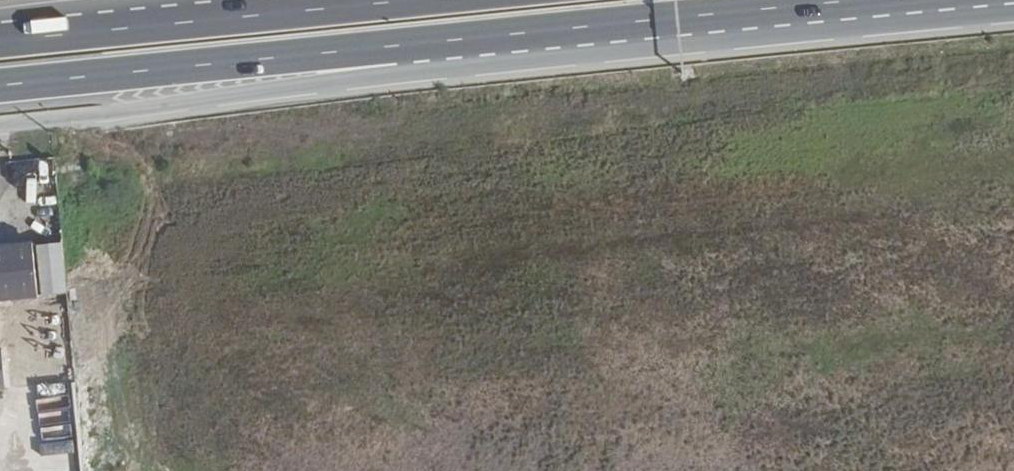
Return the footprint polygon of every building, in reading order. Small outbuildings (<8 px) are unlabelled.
[(39,297),(33,241),(0,245),(0,301),(39,297)] [(27,314),(1,318),(3,327),(29,324),(27,314)]
